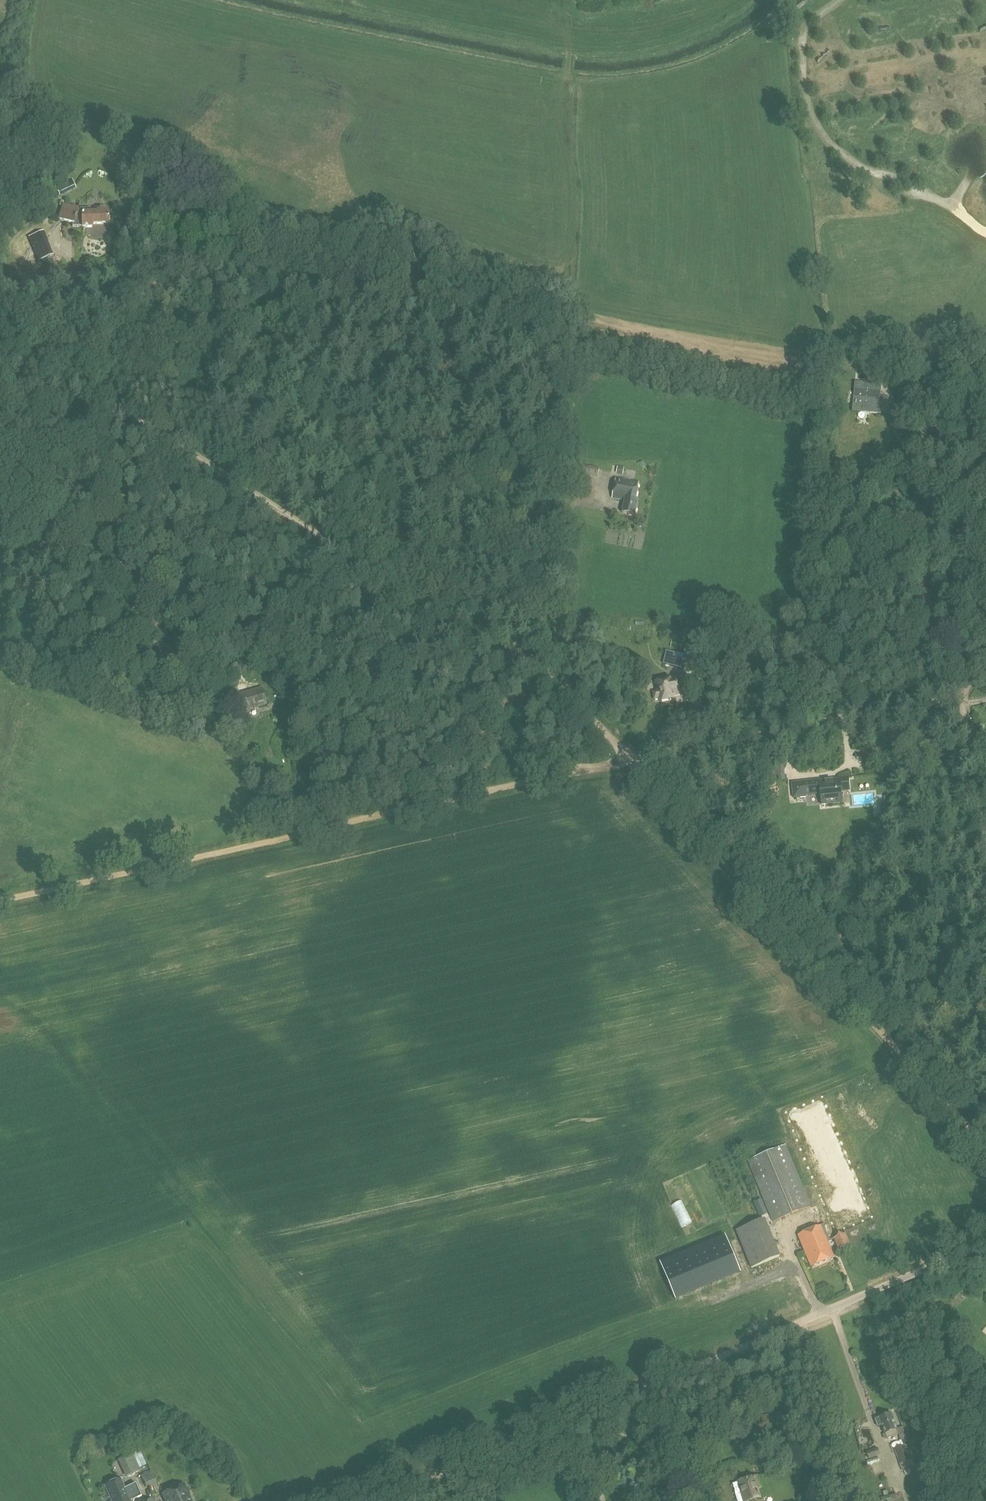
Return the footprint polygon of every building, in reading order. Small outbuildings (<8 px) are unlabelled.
[(56,189),(59,195),(76,187),(73,180),(62,185),(63,186),(56,189)] [(64,193),(67,202),(83,196),(80,188),(64,193)] [(82,227),(82,228),(93,227),(93,225),(108,224),(108,211),(98,212),(98,214),(91,214),(90,209),(79,209),(78,211),(63,206),(59,219),(72,223),(72,227),(82,227)] [(28,237),(38,261),(53,255),(46,238),(47,238),(43,230),(28,237)] [(852,411),(879,414),(882,384),(855,382),(852,411)] [(582,475),(598,478),(600,468),(584,466),(582,475)] [(567,492),(575,492),(576,480),(575,480),(575,476),(567,476),(567,480),(567,492)] [(623,513),(635,515),(638,499),(637,498),(639,483),(616,478),(612,498),(626,500),(623,513)] [(663,664),(682,669),(682,667),(685,668),(686,662),(693,663),(694,657),(688,656),(689,653),(685,653),(684,655),(667,651),(663,664)] [(245,660),(249,672),(259,669),(255,657),(245,660)] [(660,698),(661,701),(672,698),(671,695),(680,693),(678,688),(685,686),(683,678),(677,679),(676,678),(657,683),(659,691),(653,692),(655,699),(660,698)] [(147,698),(151,699),(155,697),(156,693),(154,690),(150,688),(147,690),(145,694),(147,698)] [(239,694),(243,710),(266,704),(262,688),(239,694)] [(779,775),(779,780),(786,780),(785,765),(775,766),(776,775),(779,775)] [(767,785),(767,787),(773,787),(772,774),(763,774),(764,785),(767,785)] [(821,793),(822,804),(842,802),(841,791),(849,790),(848,779),(837,780),(816,782),(816,781),(787,784),(788,794),(794,794),(795,796),(821,793)] [(747,1160),(773,1221),(811,1205),(786,1144),(747,1160)] [(764,1206),(757,1209),(760,1217),(767,1213),(764,1206)] [(736,1230),(751,1268),(781,1256),(765,1218),(736,1230)] [(834,1257),(827,1241),(821,1226),(799,1235),(812,1266),(834,1257)] [(724,1234),(659,1260),(675,1299),(740,1272),(724,1234)] [(846,1234),(834,1238),(838,1248),(850,1244),(846,1234)] [(887,1438),(899,1434),(897,1430),(891,1414),(876,1419),(878,1427),(882,1425),(885,1433),(887,1438)] [(902,1446),(894,1449),(903,1471),(916,1466),(913,1458),(908,1460),(902,1446)] [(866,1452),(869,1459),(880,1454),(878,1448),(866,1452)] [(135,1452),(141,1467),(146,1465),(140,1450),(135,1452)] [(139,1471),(132,1453),(120,1457),(127,1475),(139,1471)] [(866,1461),(868,1466),(880,1462),(878,1457),(866,1461)] [(886,1460),(875,1465),(877,1469),(888,1465),(886,1460)] [(878,1478),(889,1474),(887,1470),(876,1474),(878,1478)] [(146,1485),(155,1481),(151,1471),(142,1475),(146,1485)] [(910,1475),(912,1483),(922,1481),(920,1472),(910,1475)] [(745,1500),(750,1500),(764,1497),(757,1474),(749,1477),(749,1479),(739,1482),(745,1500)] [(106,1487),(113,1500),(129,1500),(139,1496),(135,1485),(125,1490),(121,1480),(106,1487)] [(183,1484),(162,1494),(165,1500),(191,1500),(183,1484)]
